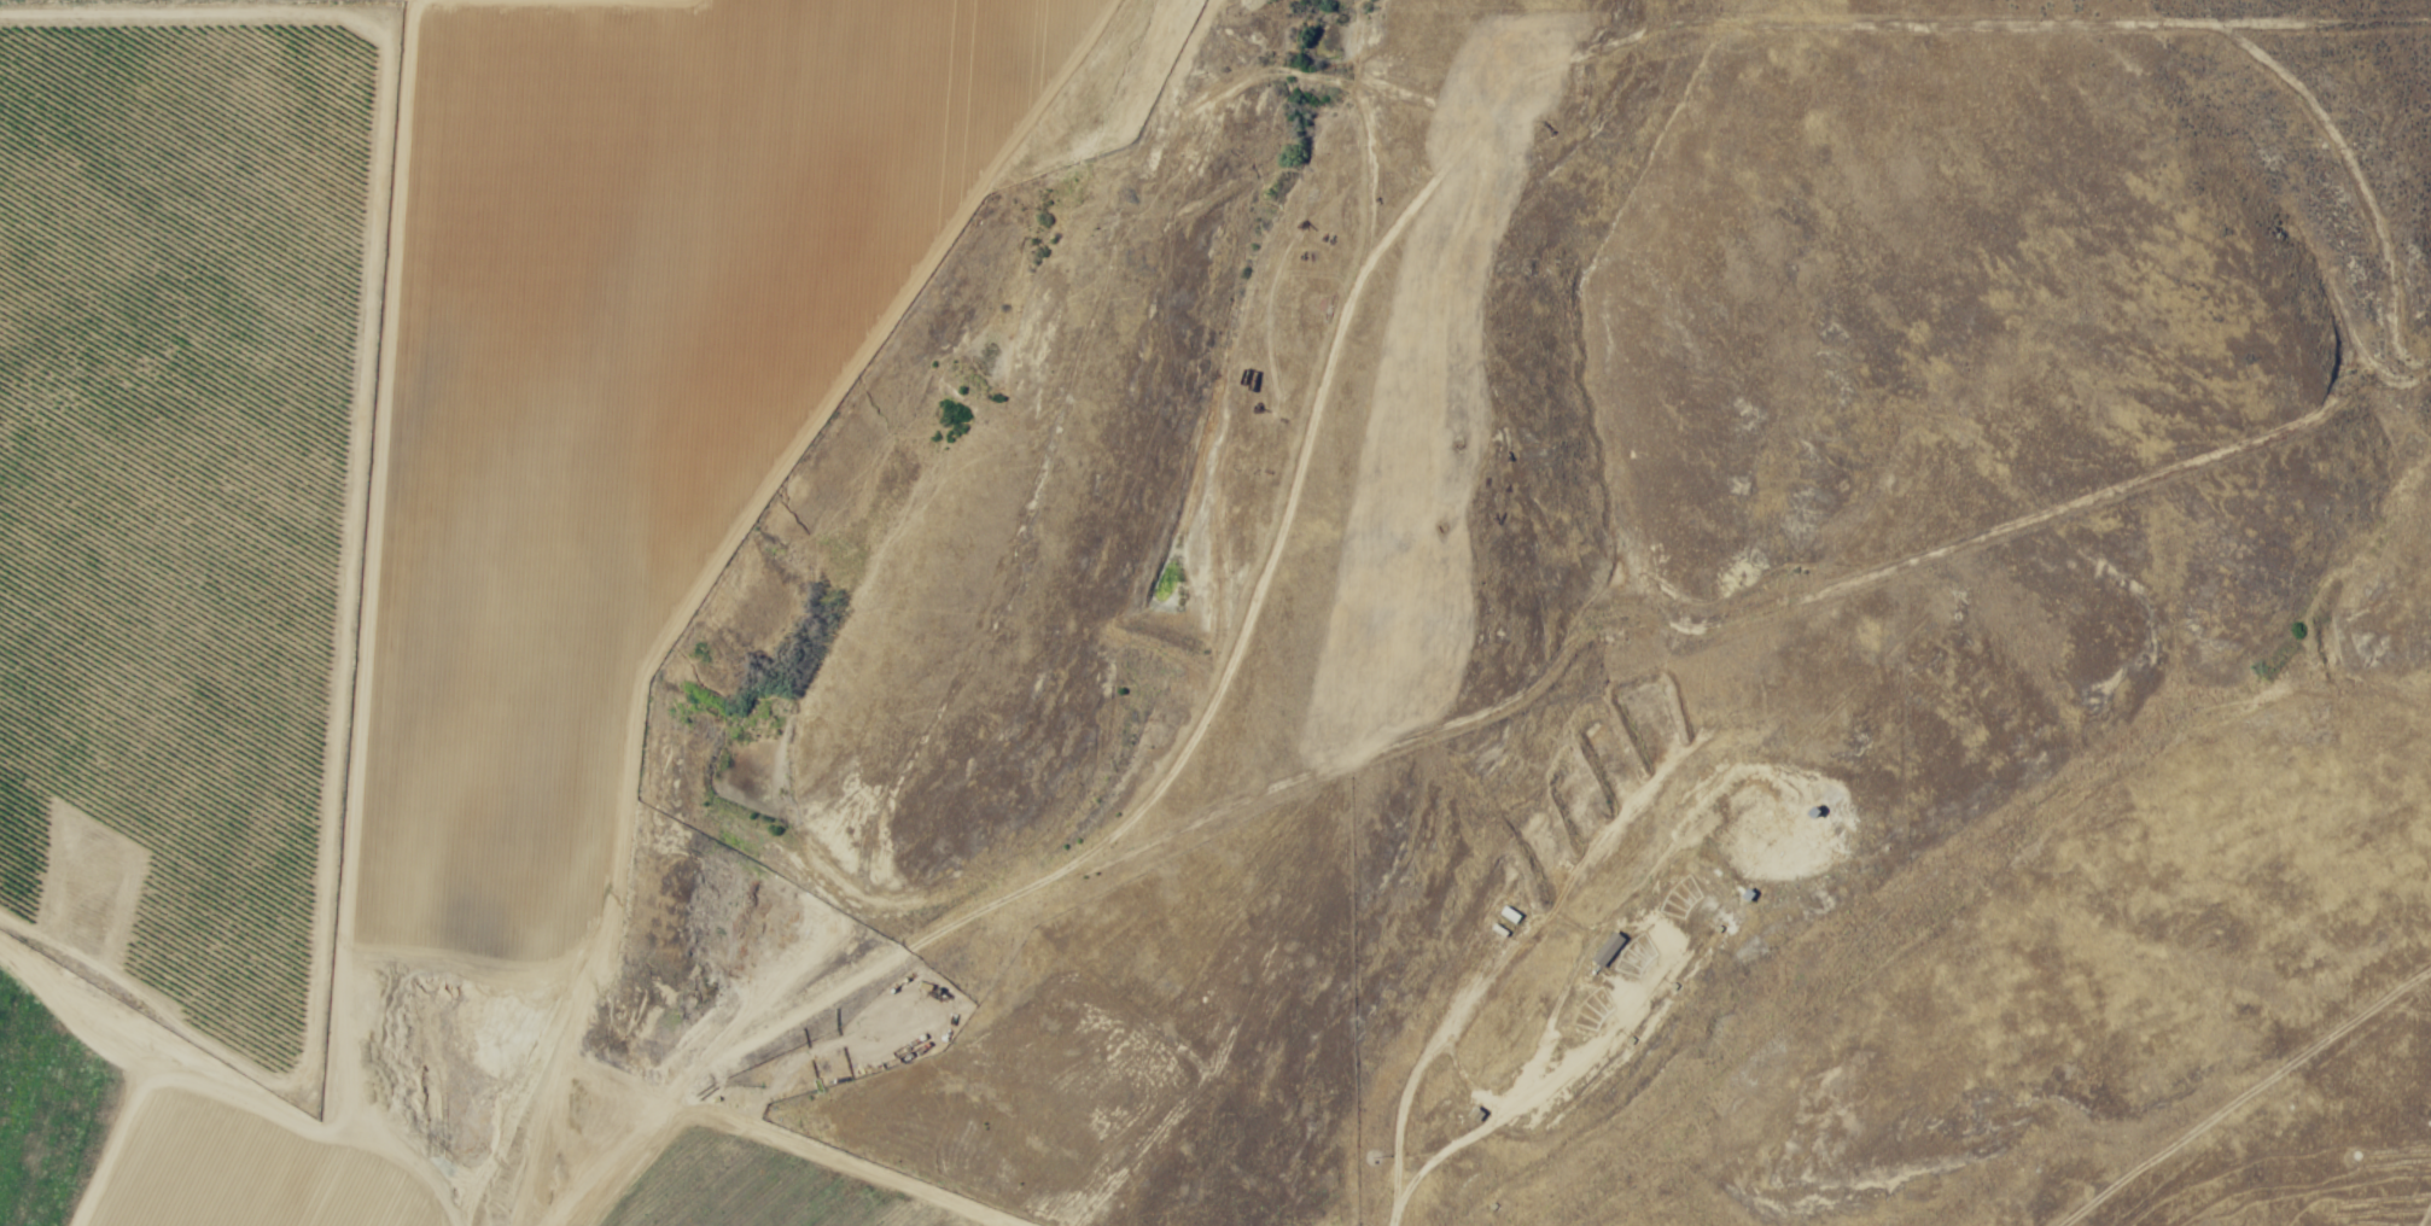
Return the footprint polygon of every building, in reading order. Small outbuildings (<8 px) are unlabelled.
[(1603,970),(1625,940),(1613,932),(1591,961),(1603,970)] [(1482,1118),(1477,1109),(1470,1112),(1476,1122),(1482,1118)]
